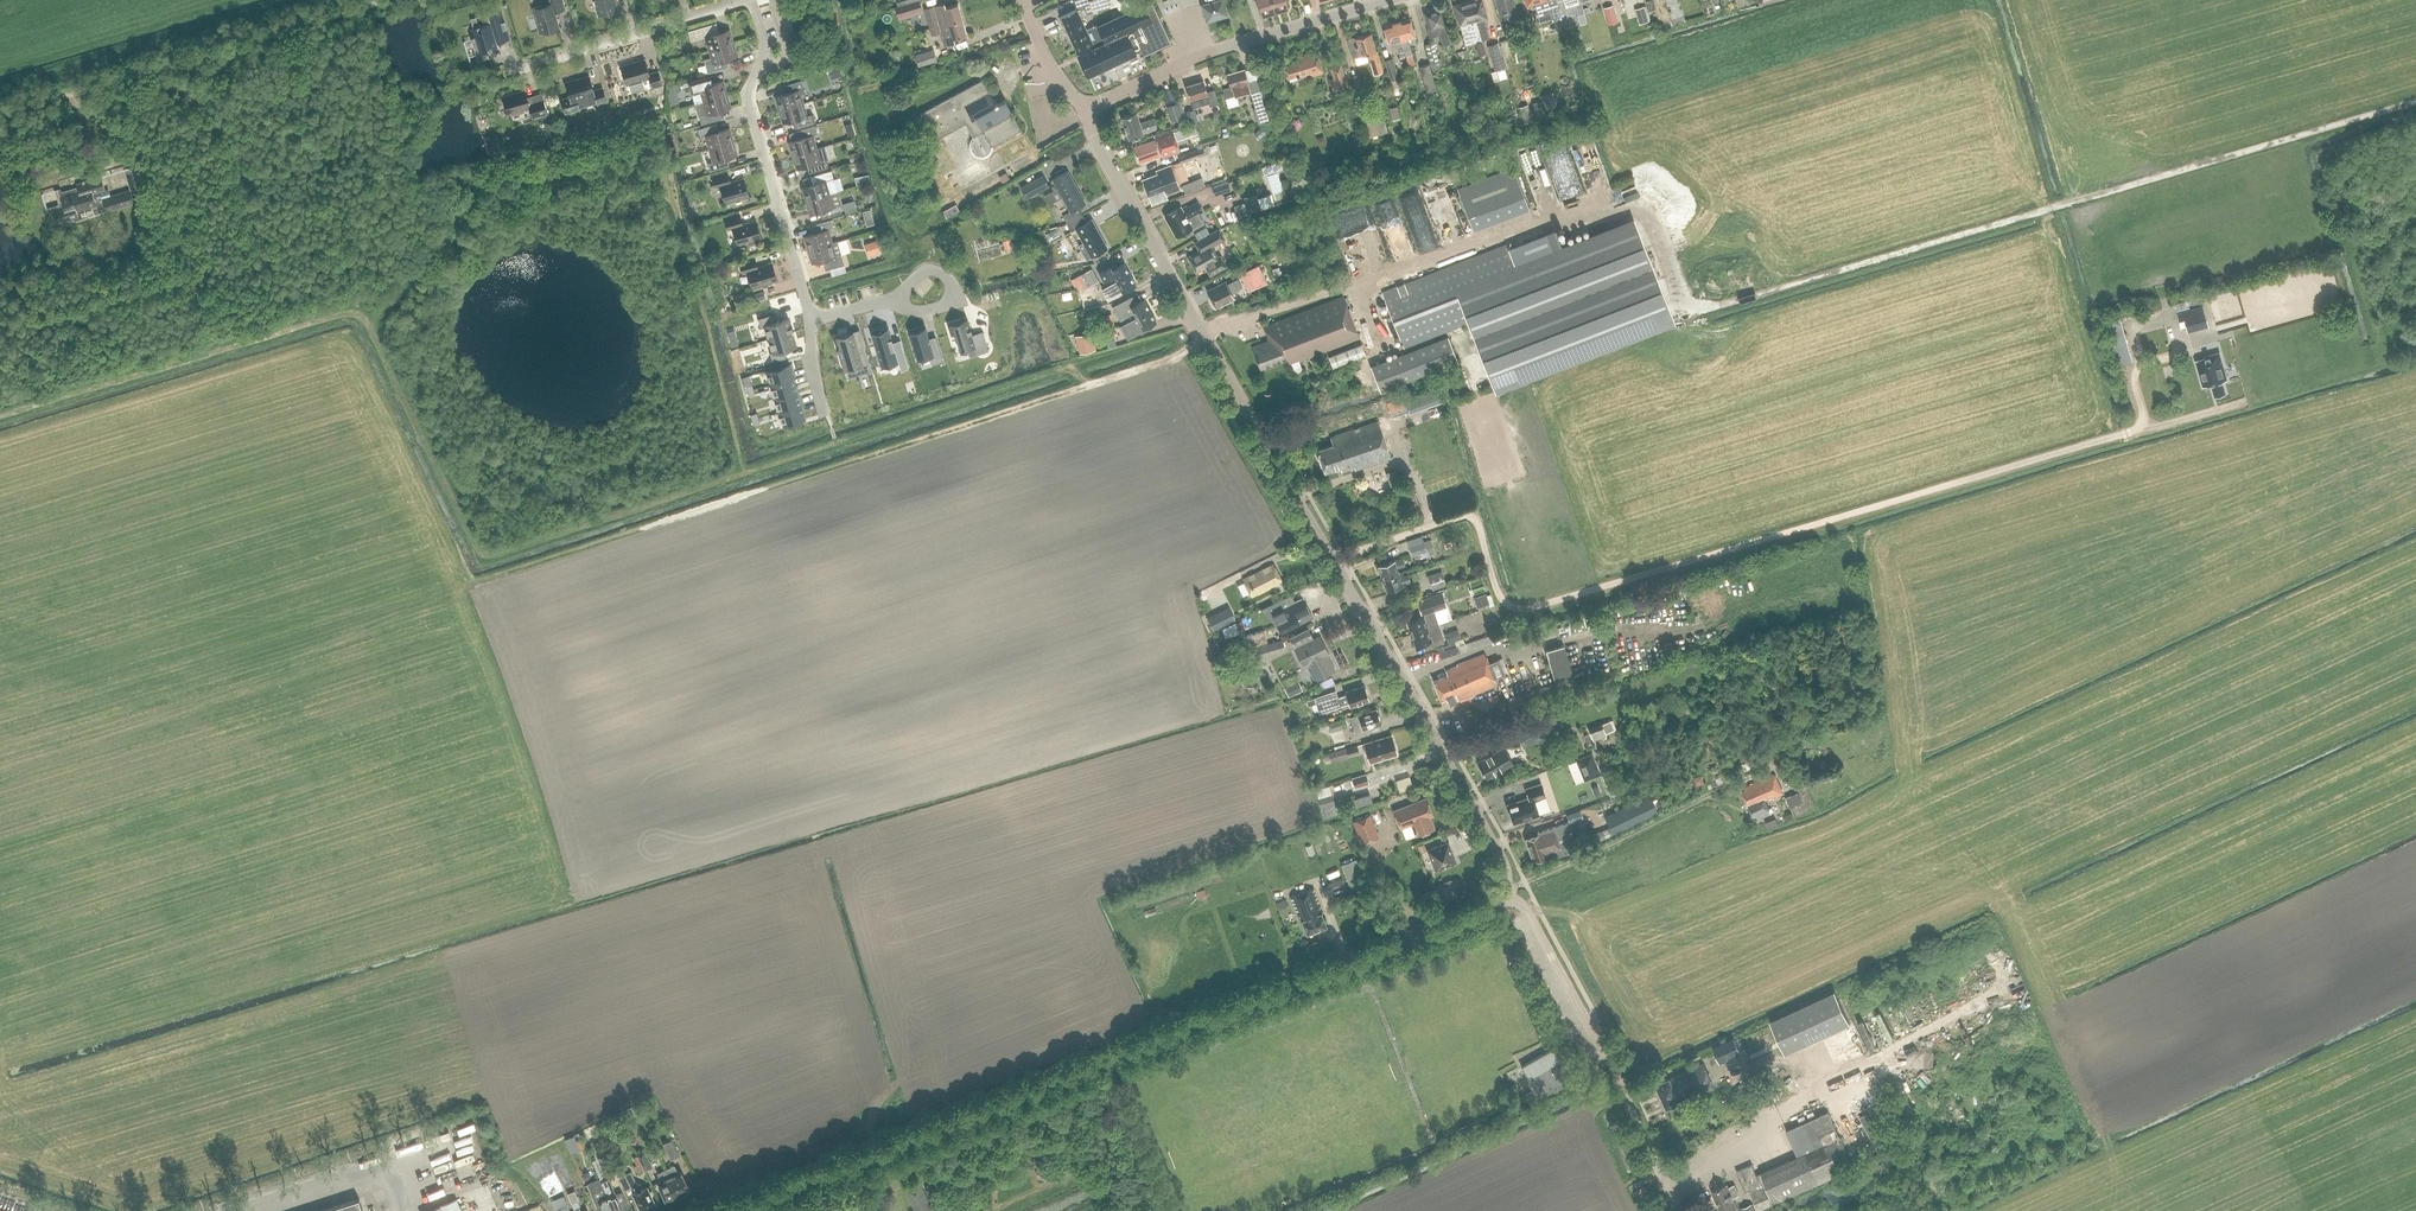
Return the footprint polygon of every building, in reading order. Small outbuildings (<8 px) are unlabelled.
[(552,5),(552,3),(541,7),(540,5),(532,8),(539,34),(559,28),(555,13),(567,9),(564,0),(552,0),(554,4),(552,5)] [(598,16),(618,11),(615,0),(593,0),(598,16)] [(1113,0),(1091,0),(1088,1),(1092,12),(1115,5),(1113,0)] [(1222,0),(1203,6),(1207,21),(1226,15),(1222,0)] [(1275,14),(1271,0),(1256,0),(1262,18),(1275,14)] [(1275,14),(1288,10),(1285,0),(1271,0),(1275,14)] [(1481,40),(1489,38),(1483,18),(1487,18),(1486,16),(1487,15),(1486,11),(1485,11),(1482,0),(1473,0),(1470,1),(1481,40)] [(1511,17),(1515,32),(1522,29),(1518,15),(1513,0),(1495,0),(1501,20),(1511,17)] [(1561,18),(1559,11),(1556,0),(1526,0),(1527,5),(1534,3),(1537,13),(1536,14),(1536,16),(1538,16),(1540,22),(1551,19),(1552,22),(1562,19),(1561,18)] [(1565,7),(1567,15),(1577,13),(1578,16),(1584,14),(1583,9),(1581,2),(1580,0),(1563,0),(1565,7)] [(1653,0),(1650,0),(1646,1),(1648,11),(1655,9),(1653,0)] [(919,1),(895,8),(898,17),(922,10),(919,1)] [(1077,9),(1061,17),(1078,54),(1078,55),(1081,60),(1084,67),(1085,71),(1086,71),(1088,76),(1093,74),(1104,68),(1112,64),(1129,57),(1135,54),(1135,53),(1137,52),(1140,56),(1170,42),(1151,1),(1145,4),(1145,6),(1143,7),(1142,5),(1130,11),(1113,19),(1111,21),(1097,27),(1092,29),(1098,41),(1093,44),(1077,9)] [(1465,45),(1475,42),(1479,55),(1486,54),(1481,40),(1470,1),(1454,5),(1465,45)] [(930,28),(962,20),(957,4),(945,7),(944,4),(925,9),(930,28)] [(1613,6),(1604,9),(1609,25),(1617,23),(1613,6)] [(1648,21),(1644,7),(1635,9),(1639,24),(1648,21)] [(1429,38),(1440,35),(1443,46),(1451,43),(1441,9),(1425,14),(1430,30),(1427,30),(1429,38)] [(476,55),(499,48),(498,44),(509,40),(500,10),(488,14),(491,23),(469,29),(471,37),(470,38),(476,55)] [(1396,22),(1406,55),(1409,67),(1415,65),(1408,39),(1415,37),(1414,35),(1416,33),(1415,30),(1413,29),(1409,18),(1396,22)] [(962,20),(930,28),(932,36),(941,33),(944,46),(955,43),(954,39),(966,36),(962,20)] [(1406,55),(1396,22),(1383,26),(1386,37),(1385,38),(1386,42),(1388,42),(1388,44),(1396,42),(1400,57),(1406,55)] [(709,50),(733,43),(729,30),(717,34),(715,32),(712,24),(688,31),(691,41),(706,37),(709,50)] [(1347,39),(1350,49),(1353,59),(1368,54),(1374,75),(1383,72),(1377,51),(1375,52),(1370,34),(1355,38),(1355,39),(1354,39),(1353,37),(1347,39)] [(1439,62),(1434,42),(1425,44),(1430,64),(1438,62),(1439,62)] [(733,43),(709,50),(712,58),(704,60),(708,73),(725,68),(723,62),(724,60),(737,57),(733,43)] [(1495,71),(1504,68),(1505,68),(1497,43),(1487,46),(1495,71)] [(937,61),(934,49),(914,54),(917,66),(937,61)] [(1323,73),(1316,51),(1304,55),(1304,56),(1297,59),(1298,62),(1283,66),(1287,79),(1299,75),(1300,78),(1310,75),(1311,77),(1323,73)] [(1392,59),(1385,61),(1391,79),(1398,77),(1392,59)] [(658,71),(649,74),(644,60),(621,66),(627,86),(650,80),(653,89),(662,86),(658,71)] [(1430,64),(1432,72),(1440,70),(1438,62),(1430,64)] [(1350,91),(1341,64),(1330,67),(1334,80),(1330,81),(1334,96),(1350,91)] [(1436,89),(1429,64),(1420,67),(1426,92),(1436,89)] [(1260,92),(1256,79),(1248,82),(1244,69),(1227,74),(1230,87),(1222,89),(1225,98),(1249,91),(1259,124),(1268,121),(1260,92)] [(566,83),(570,97),(561,100),(566,115),(581,110),(579,106),(596,101),(597,105),(607,102),(602,88),(593,90),(589,76),(566,83)] [(1398,77),(1391,79),(1393,88),(1400,86),(1398,77)] [(698,103),(703,102),(727,95),(723,81),(710,85),(708,84),(706,78),(691,82),(698,103)] [(775,97),(779,110),(803,103),(800,95),(806,94),(802,80),(787,85),(789,91),(788,93),(775,97)] [(989,81),(925,108),(938,138),(970,124),(983,155),(996,149),(987,128),(1019,114),(1012,96),(975,112),(971,102),(993,92),(989,81)] [(1209,102),(1210,106),(1218,103),(1215,92),(1207,94),(1203,81),(1186,86),(1190,99),(1193,107),(1209,102)] [(543,100),(529,105),(525,90),(503,97),(509,116),(530,110),(533,119),(548,115),(543,100)] [(1551,92),(1540,96),(1545,110),(1556,107),(1551,92)] [(727,95),(703,102),(707,114),(699,117),(701,125),(719,120),(717,113),(718,111),(730,108),(727,95)] [(1181,101),(1167,106),(1172,122),(1183,118),(1183,116),(1185,116),(1184,113),(1184,112),(1181,101)] [(806,116),(803,103),(779,110),(783,123),(796,120),(797,121),(799,127),(814,123),(812,115),(806,116)] [(1528,105),(1519,108),(1524,122),(1532,119),(1528,105)] [(1534,108),(1537,119),(1544,116),(1541,106),(1534,108)] [(1397,107),(1389,109),(1392,120),(1400,118),(1397,107)] [(1188,124),(1198,121),(1194,109),(1184,113),(1188,124)] [(1154,118),(1140,123),(1136,112),(1121,117),(1129,139),(1143,134),(1143,133),(1157,128),(1154,118)] [(1367,138),(1388,132),(1383,119),(1370,123),(1367,112),(1359,114),(1367,138)] [(554,122),(544,124),(549,142),(559,139),(554,122)] [(1179,152),(1176,141),(1194,135),(1190,124),(1172,130),(1171,127),(1152,133),(1155,141),(1134,148),(1138,160),(1142,158),(1144,162),(1160,156),(1159,154),(1161,154),(1162,157),(1179,152)] [(710,149),(733,142),(729,129),(717,132),(715,131),(713,125),(698,129),(700,137),(706,136),(710,149)] [(793,155),(816,148),(812,135),(818,134),(815,126),(800,130),(802,136),(801,139),(789,142),(793,155)] [(1582,182),(1565,135),(1544,143),(1561,190),(1582,182)] [(1324,136),(1316,138),(1318,145),(1326,143),(1324,136)] [(1574,143),(1581,162),(1601,154),(1595,136),(1574,143)] [(499,152),(496,142),(488,145),(491,155),(499,152)] [(733,142),(710,149),(713,162),(708,163),(710,171),(725,167),(723,161),(724,159),(737,155),(733,142)] [(826,146),(816,148),(793,155),(797,169),(809,165),(811,166),(813,172),(828,168),(826,160),(830,159),(826,146)] [(1205,154),(1203,147),(1178,157),(1180,164),(1205,154)] [(858,152),(848,155),(850,162),(860,160),(858,152)] [(1280,161),(1261,168),(1264,175),(1283,169),(1280,161)] [(1180,189),(1177,182),(1175,176),(1171,166),(1156,172),(1157,174),(1142,180),(1152,205),(1167,199),(1166,195),(1180,189)] [(1513,168),(1457,189),(1473,230),(1529,208),(1513,168)] [(1536,172),(1543,206),(1553,204),(1554,210),(1564,209),(1561,194),(1555,195),(1554,187),(1547,188),(1543,170),(1536,172)] [(815,184),(802,188),(806,201),(830,194),(838,192),(831,171),(814,176),(816,182),(815,184)] [(1067,224),(1082,215),(1078,208),(1085,204),(1068,171),(1052,180),(1070,212),(1063,216),(1067,224)] [(715,188),(720,186),(726,205),(749,198),(744,178),(730,182),(727,172),(712,177),(715,188)] [(870,183),(868,175),(861,177),(863,184),(870,183)] [(109,189),(106,190),(101,176),(76,184),(78,190),(60,196),(64,207),(54,210),(58,224),(79,217),(77,212),(91,208),(93,216),(134,204),(130,189),(111,195),(109,189)] [(1048,186),(1043,176),(1021,188),(1027,198),(1048,186)] [(1199,178),(1181,186),(1185,195),(1203,187),(1199,178)] [(1212,188),(1215,196),(1237,188),(1234,180),(1212,188)] [(830,194),(806,201),(808,208),(810,214),(823,210),(825,212),(826,218),(841,213),(839,206),(834,208),(830,194)] [(1228,221),(1229,224),(1248,218),(1247,215),(1275,206),(1271,194),(1257,198),(1256,194),(1243,197),(1245,203),(1239,205),(1242,216),(1228,221)] [(857,199),(846,203),(849,211),(859,208),(857,199)] [(1176,238),(1192,229),(1204,223),(1199,213),(1202,211),(1197,202),(1182,210),(1180,206),(1164,215),(1176,238)] [(947,210),(952,219),(965,211),(960,203),(947,210)] [(1344,225),(1372,215),(1368,204),(1340,214),(1344,225)] [(727,230),(733,228),(738,247),(762,241),(756,221),(742,225),(740,214),(724,219),(727,230)] [(1086,223),(1082,215),(1067,224),(1071,231),(1076,229),(1083,243),(1079,245),(1087,260),(1089,258),(1090,259),(1091,259),(1090,258),(1091,257),(1107,248),(1091,220),(1086,223)] [(970,219),(957,225),(965,243),(978,236),(970,219)] [(808,250),(832,243),(828,230),(833,228),(831,220),(816,225),(818,231),(817,233),(804,237),(808,250)] [(1515,267),(1507,245),(1382,293),(1404,348),(1469,323),(1496,391),(1672,321),(1633,221),(1515,267)] [(1202,249),(1187,257),(1196,273),(1205,268),(1210,276),(1227,267),(1220,256),(1217,257),(1211,247),(1225,239),(1219,229),(1194,243),(1195,243),(1198,241),(1202,249)] [(1010,239),(1003,241),(1005,250),(1013,248),(1010,239)] [(837,241),(832,243),(808,250),(812,263),(825,259),(827,261),(829,269),(844,265),(837,241)] [(869,243),(873,254),(880,252),(876,241),(869,243)] [(754,258),(739,262),(742,272),(747,271),(753,290),(778,283),(772,263),(757,268),(754,258)] [(1116,282),(1130,275),(1124,263),(1111,270),(1110,267),(1099,273),(1104,282),(1114,276),(1116,282)] [(1259,265),(1240,274),(1248,291),(1267,282),(1259,265)] [(1098,282),(1091,269),(1080,275),(1087,288),(1098,282)] [(1130,275),(1116,282),(1119,287),(1114,290),(1118,298),(1124,294),(1123,292),(1135,285),(1130,275)] [(1243,287),(1239,278),(1227,284),(1225,281),(1207,291),(1215,308),(1234,299),(1231,293),(1243,287)] [(1079,293),(1083,308),(1102,303),(1098,289),(1079,293)] [(763,291),(754,295),(756,301),(766,298),(763,291)] [(1071,292),(1062,294),(1063,300),(1072,299),(1071,292)] [(1134,313),(1137,319),(1150,311),(1144,300),(1138,303),(1134,296),(1113,308),(1120,321),(1134,313)] [(1287,358),(1289,362),(1290,366),(1299,363),(1299,362),(1359,338),(1343,296),(1263,327),(1268,340),(1252,346),(1261,368),(1287,358)] [(1137,319),(1121,327),(1127,339),(1140,332),(1141,333),(1144,331),(1143,329),(1156,322),(1150,311),(1137,319)] [(2203,312),(2185,317),(2189,331),(2193,330),(2192,325),(2206,321),(2203,312)] [(775,314),(758,319),(761,327),(765,326),(769,339),(792,332),(788,318),(777,321),(775,314)] [(1112,314),(1101,316),(1103,327),(1114,325),(1112,314)] [(967,319),(948,324),(951,335),(955,334),(961,352),(974,348),(976,355),(988,351),(982,331),(971,335),(971,334),(972,333),(972,332),(971,333),(970,330),(971,329),(970,329),(967,319)] [(2121,322),(2108,326),(2111,336),(2124,332),(2121,322)] [(926,327),(909,332),(917,360),(933,356),(933,359),(941,356),(937,340),(930,342),(926,327)] [(889,328),(871,333),(881,367),(883,367),(898,363),(903,361),(903,360),(898,361),(897,356),(899,355),(896,355),(889,328)] [(848,333),(834,337),(837,345),(836,346),(837,348),(838,348),(841,358),(845,370),(849,368),(850,369),(855,368),(857,374),(866,371),(866,372),(869,371),(861,344),(856,345),(852,331),(848,333)] [(792,332),(769,339),(773,352),(770,353),(773,362),(787,357),(785,350),(797,347),(792,332)] [(1091,332),(1075,336),(1080,354),(1096,350),(1091,332)] [(1448,336),(1370,366),(1380,391),(1458,361),(1448,336)] [(731,340),(732,346),(739,344),(737,338),(731,340)] [(1361,343),(1329,356),(1333,367),(1365,354),(1366,354),(1361,343)] [(2205,358),(2196,361),(2203,387),(2212,385),(2215,396),(2215,397),(2226,394),(2226,393),(2222,382),(2227,380),(2220,353),(2204,357),(2205,358)] [(907,362),(899,364),(901,370),(909,368),(907,362)] [(790,364),(767,371),(771,384),(794,378),(790,364)] [(794,378),(771,384),(775,398),(798,391),(794,378)] [(1404,399),(1409,414),(1443,401),(1437,386),(1404,399)] [(798,391),(775,398),(779,412),(802,405),(798,391)] [(802,405),(779,412),(783,426),(806,420),(802,405)] [(1391,459),(1383,435),(1378,421),(1370,424),(1330,437),(1332,445),(1317,450),(1325,472),(1340,467),(1341,470),(1354,466),(1355,470),(1391,459)] [(1422,536),(1407,541),(1412,557),(1420,554),(1422,558),(1435,554),(1431,540),(1424,542),(1422,536)] [(1382,578),(1398,573),(1397,568),(1405,566),(1402,558),(1394,561),(1378,566),(1382,578)] [(1273,565),(1248,577),(1243,579),(1247,586),(1252,596),(1281,582),(1273,565)] [(1428,575),(1433,590),(1447,585),(1442,571),(1428,575)] [(1400,578),(1398,573),(1382,578),(1387,591),(1402,586),(1402,585),(1410,582),(1408,575),(1400,578)] [(1422,616),(1407,621),(1411,633),(1427,628),(1438,624),(1434,610),(1446,606),(1442,593),(1417,601),(1422,616)] [(1486,593),(1474,597),(1478,610),(1492,605),(1488,594),(1486,595),(1486,593)] [(1308,613),(1301,598),(1282,608),(1290,623),(1308,613)] [(1229,624),(1222,610),(1207,618),(1214,632),(1229,624)] [(1236,623),(1222,628),(1225,638),(1239,633),(1238,630),(1243,629),(1241,622),(1236,624),(1236,623)] [(1427,628),(1411,633),(1415,646),(1429,641),(1431,647),(1445,642),(1438,624),(1427,628)] [(1289,638),(1294,648),(1313,639),(1308,629),(1289,638)] [(1246,635),(1250,647),(1268,642),(1264,630),(1246,635)] [(1329,655),(1319,636),(1313,639),(1294,648),(1304,668),(1307,666),(1314,681),(1335,671),(1328,656),(1329,655)] [(1282,640),(1251,650),(1254,659),(1285,650),(1282,640)] [(1575,683),(1564,644),(1545,650),(1556,688),(1575,683)] [(1458,653),(1456,646),(1438,652),(1440,659),(1458,653)] [(1449,704),(1450,703),(1451,705),(1457,703),(1456,701),(1497,684),(1495,678),(1505,674),(1499,659),(1489,663),(1485,654),(1456,665),(1457,666),(1445,671),(1447,676),(1434,681),(1442,700),(1446,698),(1449,704)] [(1336,684),(1332,677),(1317,683),(1319,689),(1336,684)] [(1288,687),(1293,695),(1306,689),(1302,680),(1288,687)] [(1337,698),(1335,692),(1314,699),(1319,713),(1349,703),(1350,706),(1368,701),(1364,686),(1346,692),(1347,695),(1337,698)] [(1492,704),(1500,700),(1497,694),(1489,697),(1492,704)] [(1316,704),(1314,699),(1307,701),(1309,707),(1313,705),(1316,704)] [(1381,724),(1376,709),(1350,717),(1354,732),(1381,724)] [(1331,732),(1345,728),(1343,718),(1328,723),(1331,732)] [(1550,737),(1544,721),(1517,731),(1523,746),(1550,737)] [(1609,726),(1595,728),(1596,738),(1610,736),(1609,726)] [(1364,744),(1370,763),(1397,754),(1391,735),(1364,744)] [(1348,756),(1359,753),(1357,746),(1345,749),(1348,756)] [(1345,749),(1345,747),(1338,749),(1341,758),(1348,756),(1345,749)] [(1512,764),(1503,748),(1477,762),(1487,779),(1512,764)] [(1591,756),(1580,760),(1585,774),(1596,770),(1591,756)] [(1368,783),(1366,774),(1352,778),(1355,788),(1368,783)] [(1696,785),(1705,783),(1703,775),(1694,777),(1696,785)] [(1775,775),(1744,787),(1746,791),(1742,792),(1748,807),(1765,800),(1775,795),(1776,797),(1783,794),(1775,775)] [(1528,798),(1507,805),(1513,824),(1539,815),(1534,801),(1546,797),(1541,783),(1525,789),(1528,798)] [(1375,792),(1359,797),(1361,805),(1377,800),(1375,792)] [(1786,797),(1791,809),(1802,804),(1797,793),(1786,797)] [(1332,794),(1318,799),(1321,808),(1334,804),(1332,794)] [(1604,817),(1612,834),(1658,812),(1649,795),(1604,817)] [(1426,798),(1393,811),(1400,828),(1412,824),(1414,830),(1413,831),(1415,834),(1415,833),(1416,835),(1434,828),(1429,817),(1433,815),(1426,798)] [(1765,800),(1748,807),(1753,817),(1756,816),(1758,819),(1771,814),(1765,800)] [(1361,844),(1379,837),(1370,814),(1352,821),(1361,844)] [(1775,818),(1765,823),(1768,829),(1778,825),(1775,818)] [(1532,860),(1545,856),(1546,858),(1555,855),(1557,856),(1570,851),(1569,847),(1576,845),(1569,822),(1538,833),(1538,835),(1526,839),(1532,860)] [(1456,863),(1448,842),(1427,850),(1435,871),(1456,863)] [(1423,843),(1417,846),(1420,853),(1426,850),(1423,843)] [(1341,864),(1351,890),(1366,885),(1356,858),(1341,864)] [(1443,900),(1462,894),(1457,878),(1438,884),(1443,900)] [(1326,926),(1321,914),(1323,913),(1313,888),(1290,897),(1298,916),(1299,915),(1302,921),(1307,934),(1326,926)] [(1285,899),(1276,902),(1279,909),(1289,906),(1285,899)] [(1835,991),(1769,1021),(1784,1053),(1850,1024),(1835,991)] [(1734,1039),(1712,1049),(1719,1064),(1741,1054),(1734,1039)] [(1561,1046),(1527,1063),(1543,1096),(1577,1080),(1561,1046)] [(1670,1079),(1669,1078),(1656,1085),(1667,1109),(1681,1103),(1680,1102),(1714,1087),(1703,1064),(1670,1079)] [(1909,1071),(1901,1074),(1913,1100),(1921,1096),(1909,1071)] [(1847,1153),(1834,1125),(1828,1112),(1786,1131),(1797,1157),(1756,1175),(1752,1164),(1736,1171),(1745,1192),(1750,1190),(1751,1192),(1750,1193),(1758,1210),(1841,1173),(1835,1159),(1847,1153)] [(1873,1143),(1881,1139),(1867,1112),(1859,1116),(1873,1143)] [(582,1138),(576,1140),(580,1150),(586,1148),(582,1138)] [(662,1142),(670,1161),(680,1156),(672,1138),(662,1142)] [(637,1155),(645,1170),(653,1166),(645,1151),(637,1155)] [(645,1170),(637,1155),(632,1158),(636,1165),(634,1166),(637,1173),(644,1170),(645,1170)] [(615,1174),(610,1160),(601,1164),(607,1177),(615,1174)] [(666,1169),(678,1195),(689,1190),(681,1172),(678,1173),(674,1165),(666,1169)] [(678,1195),(666,1169),(657,1173),(661,1181),(657,1183),(666,1201),(678,1195)] [(655,1204),(646,1187),(643,1189),(640,1183),(637,1184),(631,1172),(619,1177),(625,1190),(631,1187),(634,1193),(633,1194),(641,1210),(655,1204)] [(430,1186),(446,1181),(445,1176),(429,1181),(430,1186)] [(615,1193),(612,1185),(608,1177),(604,1179),(600,1181),(604,1189),(611,1207),(613,1210),(623,1210),(622,1209),(629,1206),(622,1190),(615,1193)] [(611,1207),(604,1189),(600,1181),(599,1179),(588,1183),(599,1210),(613,1210),(611,1207)] [(905,1188),(911,1202),(925,1195),(919,1181),(905,1188)] [(1734,1185),(1728,1187),(1727,1184),(1711,1191),(1720,1210),(1730,1210),(1737,1208),(1733,1198),(1739,1195),(1734,1185)] [(575,1191),(568,1194),(571,1203),(578,1200),(575,1191)] [(570,1210),(564,1195),(553,1200),(558,1210),(570,1210)] [(358,1198),(317,1210),(363,1210),(358,1198)] [(457,1200),(429,1210),(461,1210),(457,1200)]
